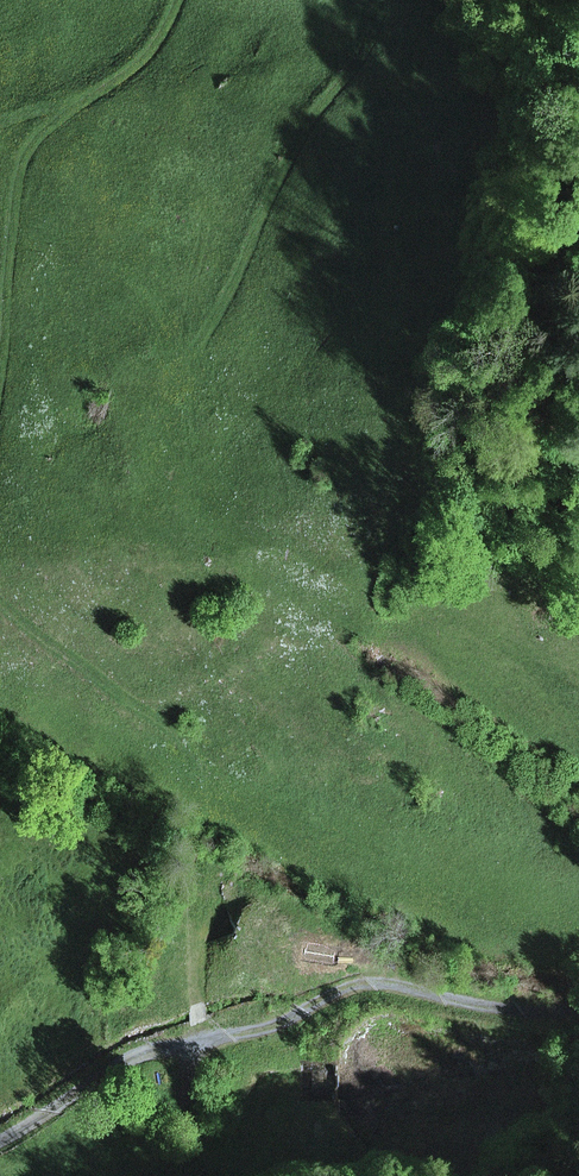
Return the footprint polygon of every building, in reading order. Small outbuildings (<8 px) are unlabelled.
[(303,972),(315,959),(319,947),(317,935),(311,924),(301,917),(284,915),(269,921),(249,912),(241,929),(234,928),(231,934),(257,947),(263,963),(268,969),(281,975),(292,976),(303,972)]
